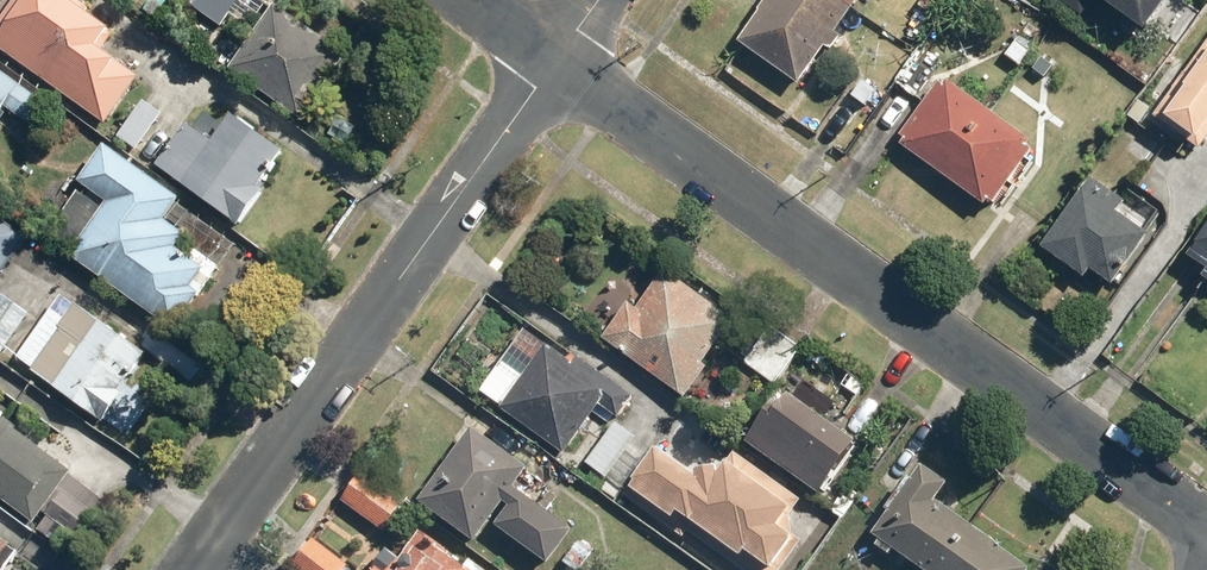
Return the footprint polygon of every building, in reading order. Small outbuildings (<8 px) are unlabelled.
[(0,27),(0,50),(110,125),(142,78),(99,49),(112,31),(87,13),(91,7),(81,0),(19,0),(0,27)] [(277,6),(275,9),(262,0),(188,0),(249,44),(230,71),(303,122),(349,58),(277,6)] [(740,44),(800,85),(860,0),(771,0),(740,44)] [(1147,32),(1169,0),(1102,0),(1147,32)] [(1155,115),(1203,150),(1206,144),(1206,43),(1155,115)] [(0,69),(0,115),(6,107),(28,124),(45,101),(0,69)] [(950,81),(946,87),(940,83),(902,136),(907,140),(903,145),(987,206),(991,200),(996,204),(1035,151),(1029,147),(1033,141),(950,81)] [(877,92),(863,82),(854,96),(867,105),(877,92)] [(165,115),(147,102),(121,136),(139,150),(165,115)] [(286,152),(236,115),(214,144),(189,125),(160,165),(242,225),(267,191),(261,186),(286,152)] [(184,201),(108,146),(81,183),(109,204),(71,257),(176,333),(204,296),(194,288),(208,269),(181,249),(190,237),(169,222),(184,201)] [(1127,203),(1092,179),(1044,248),(1088,278),(1093,271),(1115,286),(1150,235),(1119,214),(1127,203)] [(4,277),(31,238),(0,216),(0,274),(4,277)] [(1190,256),(1206,268),(1206,231),(1190,256)] [(667,271),(640,309),(629,302),(603,339),(688,398),(709,368),(704,364),(735,319),(667,271)] [(150,354),(64,293),(17,360),(106,423),(126,394),(123,392),(150,354)] [(5,296),(0,304),(0,351),(4,354),(32,315),(5,296)] [(804,349),(773,327),(747,362),(778,385),(804,349)] [(580,368),(548,346),(503,409),(567,454),(601,405),(621,419),(636,397),(585,361),(580,368)] [(155,401),(135,387),(111,420),(131,435),(155,401)] [(791,395),(782,407),(776,403),(748,442),(823,495),(860,444),(791,395)] [(0,420),(0,499),(36,524),(74,472),(0,420)] [(639,437),(618,422),(588,463),(609,478),(639,437)] [(530,468),(474,429),(421,502),(478,543),(507,502),(512,506),(497,526),(552,565),(577,530),(516,487),(530,468)] [(723,468),(698,473),(660,445),(625,492),(686,536),(690,531),(744,569),(784,569),(805,540),(795,533),(792,516),(805,498),(737,449),(723,468)] [(939,501),(953,483),(926,464),(875,533),(925,569),(1031,569),(1032,569),(939,501)] [(409,504),(365,471),(343,501),(388,534),(409,504)] [(105,500),(74,478),(48,514),(50,516),(40,530),(59,543),(69,529),(79,536),(105,500)] [(421,533),(393,569),(472,569),(421,533)] [(20,549),(0,534),(0,569),(5,569),(20,549)] [(317,539),(296,566),(302,569),(347,569),(351,565),(317,539)] [(581,539),(566,562),(578,569),(582,569),(596,549),(581,539)]
